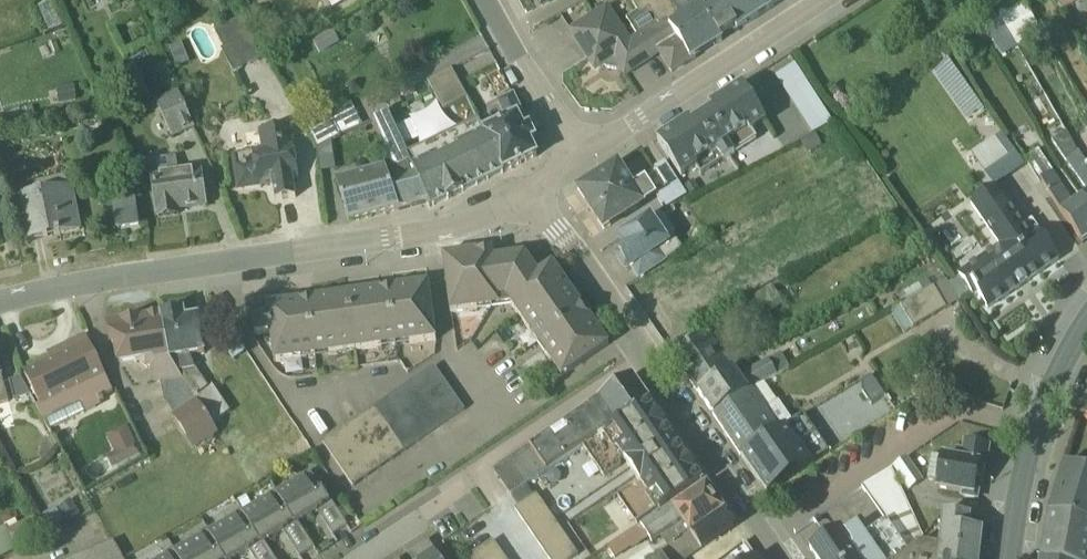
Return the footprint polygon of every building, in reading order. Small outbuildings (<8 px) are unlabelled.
[(634,20),(658,57),(671,73),(721,43),(699,8),(705,6),(701,0),(630,0),(640,16),(634,20)] [(769,10),(763,0),(718,0),(736,32),(769,10)] [(785,0),(763,0),(769,10),(785,0)] [(1060,12),(1081,0),(1053,0),(1060,12)] [(1040,33),(1022,3),(999,17),(1017,47),(1040,33)] [(624,78),(658,57),(634,20),(618,29),(607,10),(568,34),(594,71),(616,70),(624,78)] [(243,16),(216,28),(233,69),(261,57),(243,16)] [(331,35),(313,44),(319,56),(337,47),(331,35)] [(474,68),(491,56),(485,48),(468,60),(474,68)] [(951,56),(934,66),(965,116),(982,106),(951,56)] [(795,66),(776,79),(813,137),(833,124),(795,66)] [(450,70),(427,82),(443,111),(466,98),(450,70)] [(672,132),(658,141),(681,178),(695,169),(700,177),(756,141),(751,133),(765,124),(742,88),(725,98),(728,102),(675,136),(672,132)] [(177,93),(157,101),(172,139),(192,131),(177,93)] [(506,123),(483,132),(503,174),(535,158),(529,145),(534,142),(512,98),(498,104),(506,123)] [(319,173),(334,171),(331,142),(361,128),(350,103),(306,128),(316,149),(319,173)] [(395,174),(388,177),(399,211),(427,205),(430,210),(503,174),(483,132),(477,123),(406,156),(403,149),(420,141),(411,123),(394,131),(386,115),(371,121),(395,174)] [(971,152),(996,183),(1025,160),(1001,129),(971,152)] [(297,199),(288,131),(260,135),(262,151),(233,155),(238,191),(271,187),(273,203),(297,199)] [(1086,239),(1086,169),(1079,158),(1066,166),(1086,195),(1075,203),(1041,153),(1027,162),(1081,243),(1086,239)] [(176,159),(150,162),(156,219),(177,216),(176,211),(204,208),(200,170),(177,173),(176,159)] [(664,210),(686,197),(667,167),(631,188),(617,167),(577,191),(603,231),(655,199),(664,210)] [(349,225),(399,211),(388,177),(386,171),(337,184),(349,225)] [(960,276),(985,311),(1058,261),(1030,221),(1023,226),(994,185),(969,203),(1000,247),(960,276)] [(18,201),(26,242),(79,232),(71,190),(18,201)] [(132,193),(109,196),(113,229),(136,226),(132,193)] [(629,267),(638,280),(681,250),(673,238),(668,242),(650,218),(618,241),(625,251),(616,258),(625,270),(629,267)] [(510,305),(515,312),(562,279),(553,266),(537,276),(525,258),(487,263),(486,253),(443,257),(450,316),(510,305)] [(607,346),(562,279),(515,312),(562,377),(607,346)] [(959,303),(946,281),(889,313),(901,335),(959,303)] [(425,285),(345,295),(353,353),(433,342),(425,285)] [(273,364),(353,353),(345,295),(265,307),(266,314),(251,317),(254,337),(269,335),(273,364)] [(182,314),(160,318),(166,363),(211,427),(229,411),(211,386),(208,388),(194,371),(189,359),(204,357),(197,319),(183,321),(182,314)] [(218,434),(211,427),(166,363),(160,318),(108,327),(115,368),(136,364),(144,370),(148,369),(152,386),(160,384),(162,401),(194,451),(218,434)] [(245,352),(230,331),(217,340),(232,361),(245,352)] [(705,334),(671,356),(698,395),(732,371),(750,357),(743,346),(725,359),(705,334)] [(36,408),(48,432),(100,406),(98,400),(113,393),(84,336),(45,356),(50,364),(24,377),(39,406),(36,408)] [(732,371),(698,395),(712,418),(765,386),(789,367),(781,354),(738,379),(732,371)] [(352,486),(463,411),(434,368),(322,443),(352,486)] [(583,447),(647,402),(630,379),(529,450),(546,473),(583,447)] [(19,380),(8,383),(13,401),(28,397),(19,380)] [(765,386),(712,418),(741,457),(790,423),(765,386)] [(1078,418),(1086,423),(1086,400),(1078,418)] [(647,402),(583,447),(604,480),(625,466),(638,485),(618,499),(638,527),(703,484),(647,402)] [(790,423),(741,457),(765,495),(795,472),(802,471),(820,458),(802,439),(815,430),(805,417),(790,423)] [(129,426),(108,431),(114,453),(135,448),(129,426)] [(977,500),(986,446),(962,442),(959,456),(932,452),(927,480),(938,481),(936,493),(977,500)] [(546,473),(529,450),(491,477),(506,500),(546,473)] [(1050,515),(1086,524),(1086,473),(1065,466),(1050,515)] [(814,558),(894,558),(915,544),(922,535),(889,468),(862,488),(885,521),(864,535),(852,521),(808,550),(814,558)] [(279,493),(297,525),(316,514),(331,537),(346,528),(331,504),(329,506),(309,473),(300,478),(301,480),(279,493)] [(703,484),(638,527),(612,547),(621,558),(625,558),(657,538),(666,549),(723,511),(703,484)] [(245,513),(263,545),(281,534),(298,558),(300,558),(313,551),(297,525),(278,494),(276,495),(275,493),(267,497),(268,499),(245,513)] [(537,497),(515,512),(548,558),(566,558),(576,552),(537,497)] [(723,511),(666,549),(660,553),(664,558),(697,558),(694,555),(733,527),(723,511)] [(244,513),(242,514),(241,512),(232,517),(233,519),(211,532),(226,558),(239,558),(248,554),(251,558),(272,558),(263,545),(245,513),(244,513)] [(979,532),(966,530),(967,517),(943,515),(939,546),(915,544),(894,558),(976,558),(979,532)] [(1050,515),(1041,558),(1086,558),(1086,524),(1050,515)] [(43,539),(33,519),(6,531),(5,529),(0,531),(0,558),(43,539)] [(177,552),(181,558),(226,558),(211,532),(208,534),(207,532),(198,537),(199,539),(177,552)] [(111,544),(73,558),(120,558),(111,544)] [(492,545),(471,558),(502,558),(492,545)] [(747,548),(731,558),(754,558),(747,548)]
